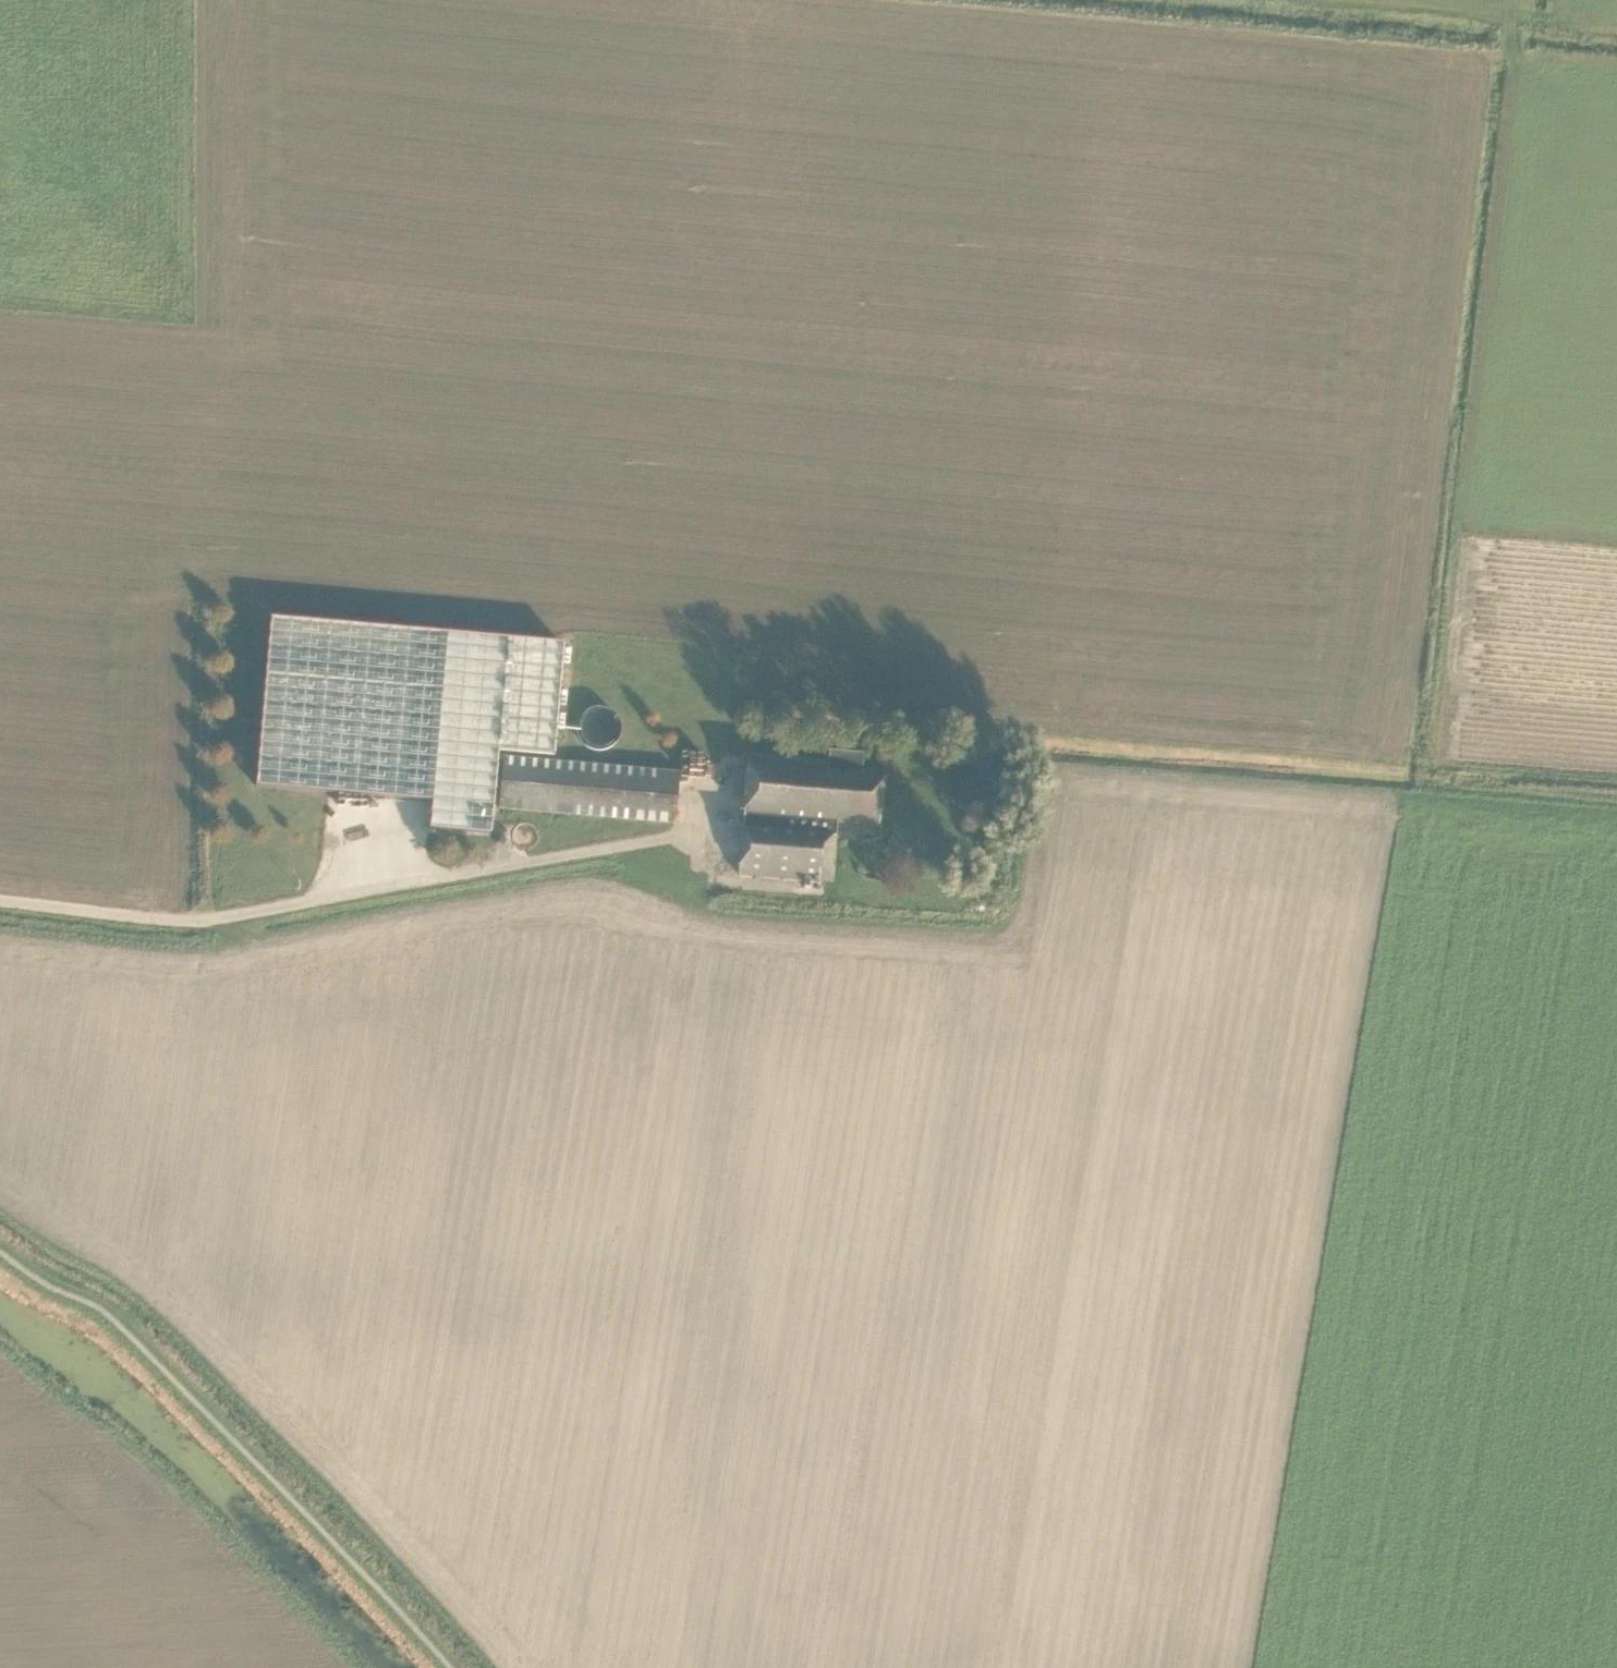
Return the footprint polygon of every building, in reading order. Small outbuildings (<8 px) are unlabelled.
[(558,759),(560,738),(567,648),(276,624),(262,791),(433,805),(431,833),(495,838),(502,755),(558,759)] [(863,756),(852,756),(830,754),(829,760),(749,753),(739,873),(833,881),(838,822),(851,823),(851,821),(880,823),(884,772),(861,770),(863,756)] [(676,822),(680,772),(504,757),(499,807),(676,822)]
